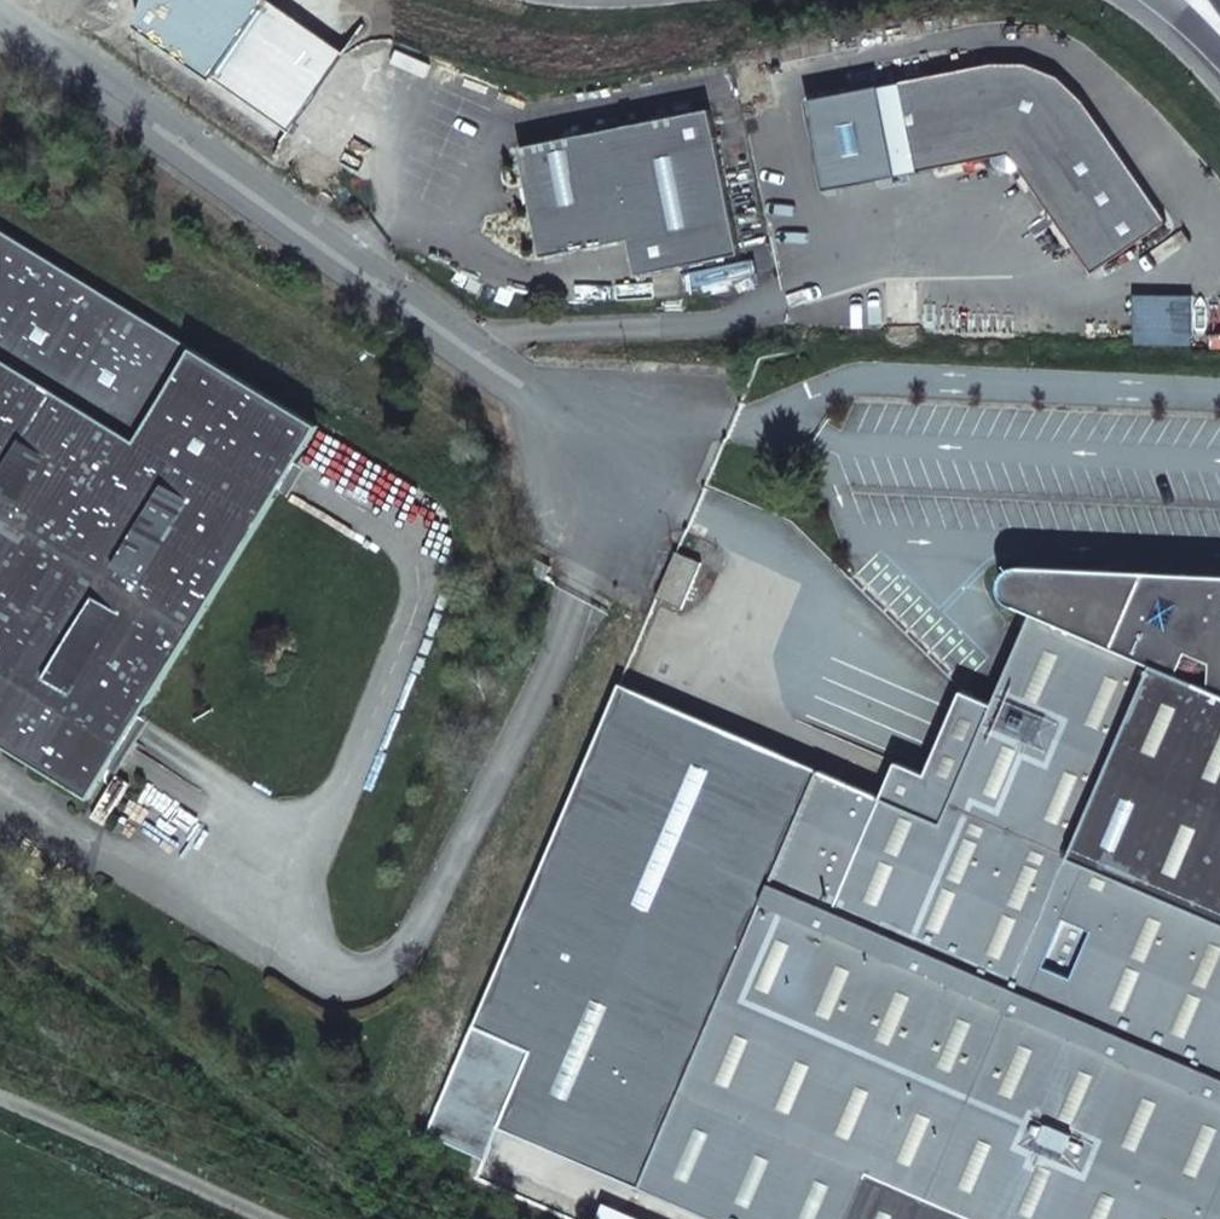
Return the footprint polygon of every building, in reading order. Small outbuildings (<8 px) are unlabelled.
[(131,24),(286,132),(340,53),(264,0),(139,0),(131,24)] [(1084,102),(1059,77),(1027,64),(992,64),(884,85),(901,175),(992,158),(992,160),(995,166),(996,167),(1000,170),(1006,172),(1013,171),(1017,169),(1091,274),(1167,222),(1084,102)] [(709,112),(519,150),(541,260),(629,242),(636,278),(739,257),(709,112)] [(90,798),(319,425),(0,228),(0,743),(90,798)] [(1133,334),(1193,334),(1193,295),(1133,295),(1133,334)] [(675,552),(656,598),(682,609),(701,563),(675,552)] [(528,570),(544,578),(549,567),(533,559),(528,570)] [(1005,599),(1009,603),(1032,613),(942,823),(822,771),(773,884),(738,869),(787,756),(619,683),(472,1025),(531,1051),(499,1126),(638,1187),(749,932),(812,959),(703,1214),(715,1218),(1219,1218),(1219,576),(1016,567),(1011,568),(1007,572),(1003,577),(1002,579),(1002,582),(1001,583),(1001,590),(1003,595),(1005,599)] [(822,771),(787,756),(738,869),(773,884),(822,771)] [(812,959),(749,932),(638,1187),(703,1214),(812,959)] [(472,1025),(425,1134),(484,1160),(499,1126),(531,1051),(472,1025)]
